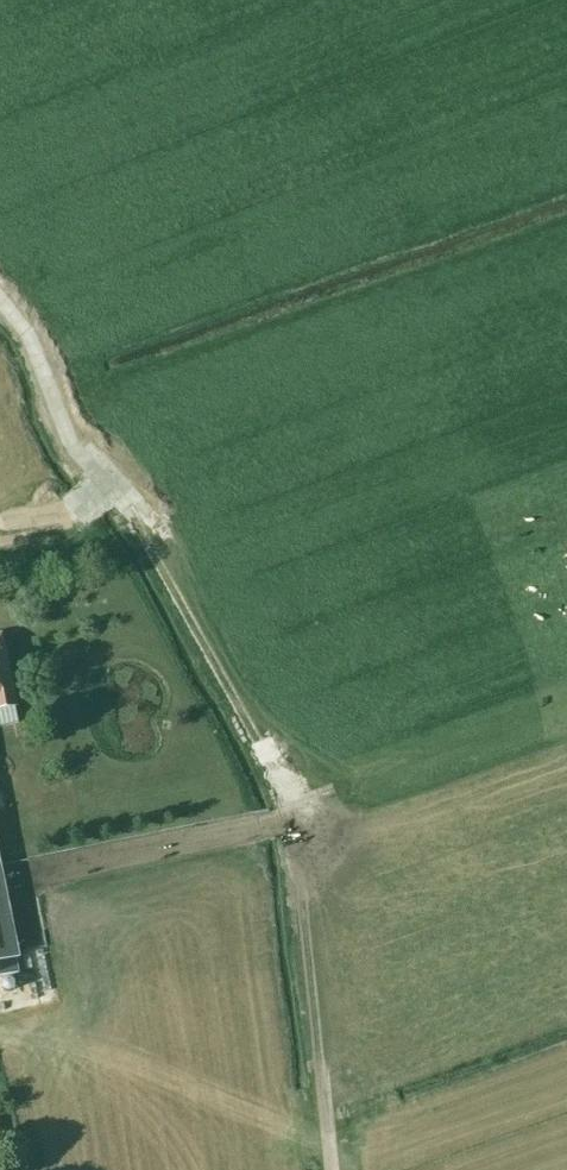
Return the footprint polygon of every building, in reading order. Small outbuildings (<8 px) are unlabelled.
[(16,706),(2,635),(0,635),(0,709),(16,706)]
